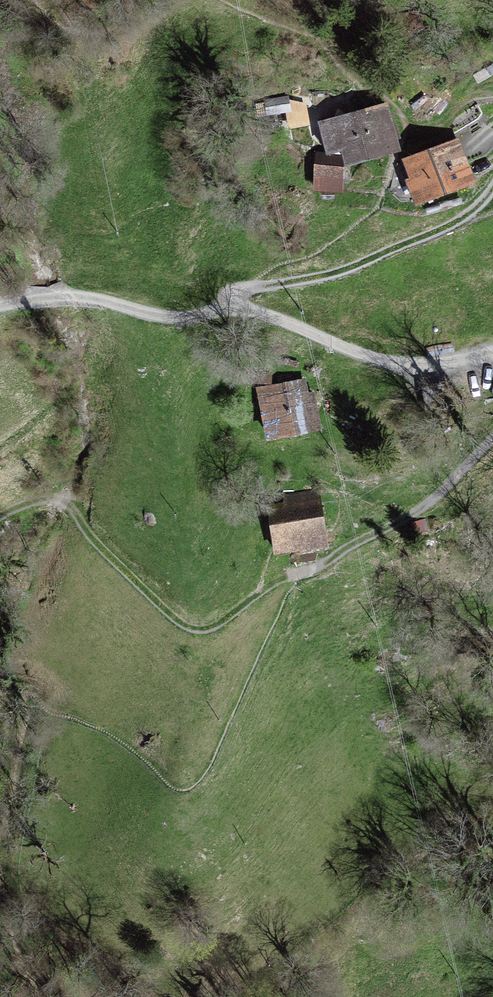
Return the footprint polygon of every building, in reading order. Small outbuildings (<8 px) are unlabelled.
[(291,112),(289,95),(265,99),(267,116),(291,112)] [(388,104),(317,122),(325,151),(315,151),(312,192),(342,195),(344,168),(401,153),(388,104)] [(459,139),(402,160),(409,179),(406,180),(416,207),(477,185),(459,139)] [(307,378),(255,388),(266,442),(325,431),(315,391),(310,392),(307,378)] [(282,493),(284,503),(266,506),(274,556),(329,548),(319,488),(282,493)]
